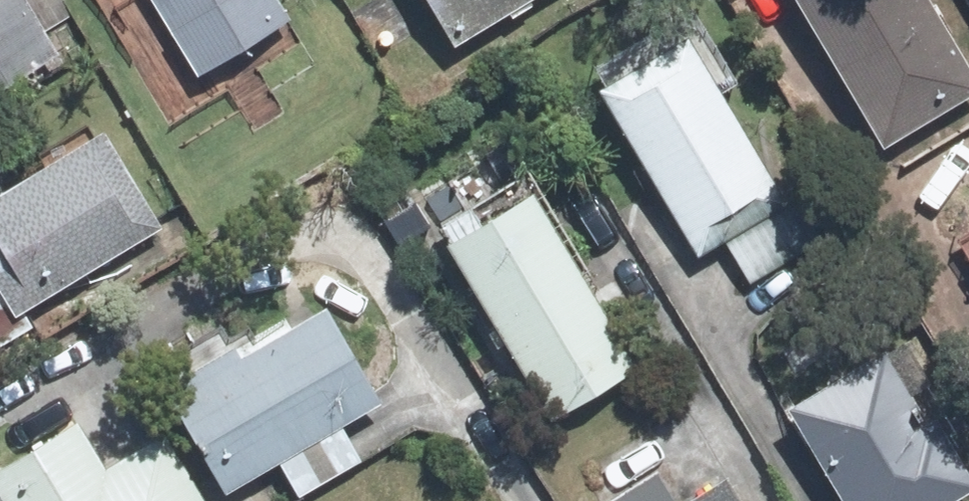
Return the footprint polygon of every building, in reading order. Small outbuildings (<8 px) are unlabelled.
[(52,58),(17,0),(0,0),(0,90),(52,58)] [(193,79),(288,21),(275,0),(143,0),(193,79)] [(447,50),(530,0),(417,0),(447,50)] [(877,152),(968,96),(968,72),(925,0),(784,0),(877,152)] [(678,38),(590,92),(692,259),(781,206),(678,38)] [(167,230),(107,128),(0,191),(0,328),(167,230)] [(525,193),(436,248),(547,427),(637,371),(525,193)] [(318,302),(160,392),(221,499),(275,468),(293,500),(363,461),(346,431),(380,412),(318,302)] [(780,413),(833,500),(959,500),(968,495),(968,489),(885,350),(780,413)] [(163,435),(102,472),(74,426),(0,471),(0,500),(204,500),(163,435)] [(615,500),(668,500),(654,478),(615,500)] [(723,478),(685,500),(737,500),(723,478)]
